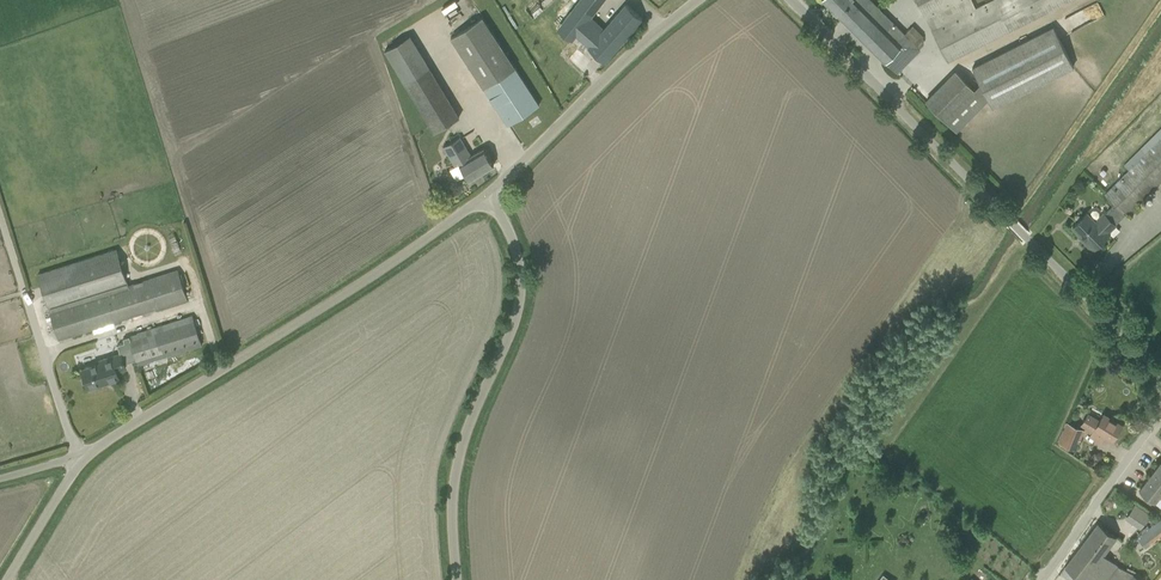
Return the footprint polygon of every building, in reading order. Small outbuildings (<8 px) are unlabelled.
[(600,64),(604,60),(605,61),(643,18),(626,4),(605,29),(591,16),(604,0),(570,0),(553,22),(600,64)] [(897,72),(920,49),(915,44),(922,36),(912,26),(905,34),(880,9),(871,0),(824,0),(884,60),(884,61),(885,60),(897,72)] [(926,18),(961,0),(917,0),(926,18)] [(976,8),(972,0),(961,0),(926,18),(926,19),(948,62),(1070,0),(991,0),(976,8)] [(451,37),(484,88),(508,125),(540,104),(515,67),(483,16),(472,24),(451,37)] [(981,83),(988,97),(994,108),(1075,67),(1053,26),(973,66),(981,83)] [(388,48),(432,132),(460,118),(416,33),(388,48)] [(456,138),(443,146),(455,166),(459,163),(469,180),(494,165),(484,148),(483,147),(472,154),(460,136),(456,138)] [(1115,204),(1126,215),(1160,180),(1160,139),(1106,194),(1115,204)] [(1116,224),(1105,214),(1105,213),(1096,222),(1087,213),(1073,226),(1085,238),(1083,240),(1093,250),(1094,249),(1110,233),(1108,231),(1116,224)] [(45,296),(57,333),(59,339),(187,298),(178,270),(129,286),(117,249),(38,274),(43,291),(45,296)] [(118,345),(120,353),(124,364),(136,360),(138,365),(202,344),(193,316),(149,330),(123,338),(125,343),(118,345)] [(124,364),(120,353),(100,360),(101,363),(82,369),(88,387),(108,380),(108,382),(120,378),(117,371),(126,368),(124,364)] [(1091,436),(1100,442),(1104,435),(1112,440),(1122,425),(1104,413),(1100,421),(1088,414),(1082,423),(1094,430),(1091,436)] [(1084,430),(1068,423),(1059,442),(1076,449),(1084,430)] [(1139,490),(1160,507),(1160,462),(1139,490)] [(1144,527),(1151,512),(1134,503),(1127,518),(1144,527)] [(1160,518),(1148,527),(1147,526),(1136,534),(1146,548),(1160,537),(1160,519),(1160,518)] [(1097,523),(1082,544),(1100,558),(1103,554),(1117,537),(1098,522),(1097,523)] [(1103,554),(1100,558),(1082,544),(1066,564),(1065,565),(1085,579),(1107,579),(1118,565),(1103,554)]
